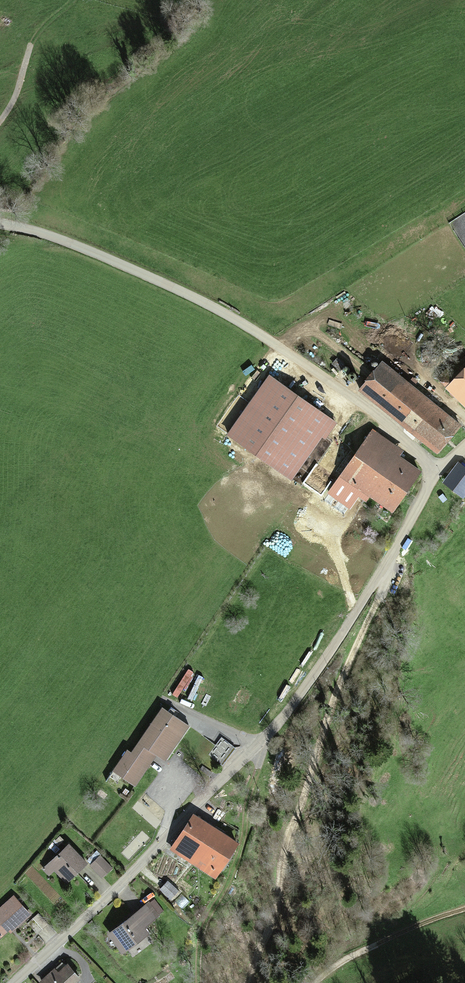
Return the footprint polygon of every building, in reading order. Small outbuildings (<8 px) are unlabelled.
[(461,426),(380,359),(360,384),(440,450),(461,426)] [(446,387),(464,406),(464,368),(446,387)] [(335,424),(267,375),(225,432),(293,481),(335,424)] [(405,451),(373,428),(327,493),(349,509),(358,496),(365,501),(369,496),(392,512),(421,471),(401,457),(405,451)] [(456,462),(440,484),(463,500),(464,497),(464,468),(456,462)] [(191,726),(162,707),(131,752),(127,749),(112,771),(135,786),(156,755),(167,762),(191,726)] [(222,738),(209,754),(221,764),(234,747),(222,738)] [(234,747),(221,764),(222,765),(236,749),(234,747)] [(233,837),(194,814),(172,851),(211,874),(233,837)] [(84,862),(67,844),(41,867),(50,876),(55,872),(63,881),(84,862)] [(11,896),(0,906),(0,940),(29,915),(11,896)] [(158,910),(151,900),(103,934),(117,953),(151,929),(145,920),(158,910)] [(41,982),(73,982),(79,978),(64,961),(41,982)]
